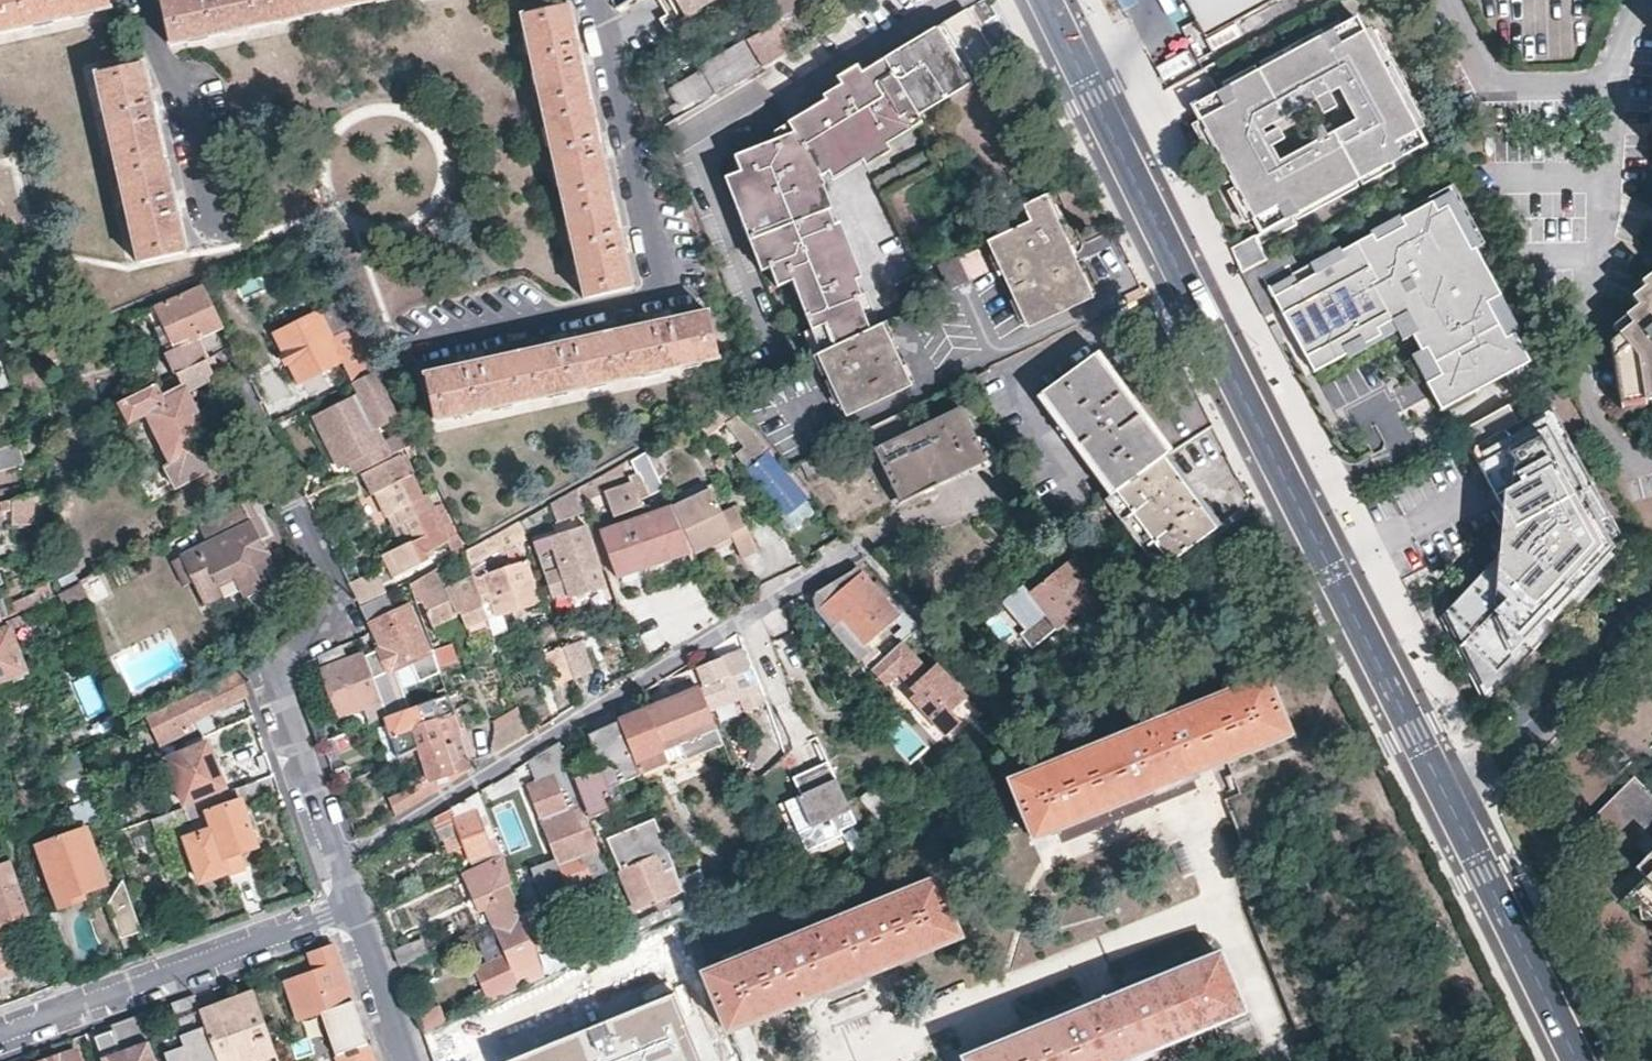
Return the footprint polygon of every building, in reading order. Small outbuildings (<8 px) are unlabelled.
[(108,10),(107,0),(0,0),(0,33),(108,10)] [(170,46),(372,0),(160,0),(170,46)] [(687,16),(714,0),(678,0),(687,16)] [(1208,36),(1275,0),(1189,0),(1208,36)] [(567,4),(557,7),(520,15),(585,299),(634,289),(596,128),(576,42),(567,4)] [(810,108),(843,162),(854,155),(857,160),(919,124),(916,117),(993,71),(961,15),(932,31),(821,97),(822,101),(810,108)] [(1357,17),(1321,37),(1265,67),(1259,70),(1232,85),(1195,105),(1206,126),(1234,179),(1238,186),(1252,213),(1262,232),(1292,216),(1425,144),(1357,17)] [(671,108),(676,117),(738,79),(761,66),(789,50),(778,23),(746,41),(701,67),(703,70),(670,90),(678,104),(671,108)] [(1261,60),(1265,67),(1321,37),(1317,29),(1261,60)] [(147,91),(141,63),(94,73),(136,261),(184,252),(176,212),(174,207),(147,91)] [(1228,77),(1232,85),(1259,70),(1255,63),(1228,77)] [(658,128),(672,160),(772,100),(738,79),(676,117),(658,128)] [(820,175),(843,162),(810,108),(789,121),(793,129),(820,175)] [(773,130),(776,137),(793,129),(789,121),(773,130)] [(1234,179),(1206,126),(1198,131),(1208,151),(1225,183),(1234,179)] [(860,300),(854,285),(831,231),(824,214),(820,216),(808,190),(814,186),(820,175),(793,129),(776,137),(729,159),(736,177),(742,193),(747,192),(752,204),(738,210),(752,243),(767,275),(775,291),(789,286),(809,333),(812,341),(867,317),(860,300)] [(900,285),(912,313),(948,296),(939,272),(937,268),(953,261),(907,184),(941,162),(934,149),(874,184),(925,272),(900,285)] [(727,182),(738,210),(752,204),(747,192),(742,193),(736,177),(727,182)] [(1010,212),(1022,207),(1027,204),(1014,178),(997,188),(1010,212)] [(1268,260),(1244,273),(1267,317),(1282,309),(1316,371),(1398,327),(1405,340),(1415,335),(1423,350),(1413,355),(1443,410),(1509,374),(1518,390),(1538,379),(1529,363),(1532,362),(1516,334),(1522,331),(1475,248),(1485,242),(1453,185),(1301,266),(1291,247),(1268,260)] [(818,186),(814,186),(808,190),(820,216),(824,214),(829,212),(818,186)] [(1252,213),(1238,186),(1229,190),(1236,204),(1243,217),(1252,213)] [(1030,224),(987,245),(1026,331),(1086,303),(1040,198),(1027,204),(1022,207),(1030,224)] [(1292,216),(1262,232),(1267,241),(1297,225),(1292,216)] [(831,231),(854,285),(860,282),(837,229),(831,231)] [(1233,248),(1244,273),(1268,260),(1255,236),(1233,248)] [(757,277),(767,275),(752,243),(745,246),(757,277)] [(939,272),(948,296),(967,287),(957,264),(939,272)] [(1646,283),(1648,287),(1636,297),(1642,305),(1617,326),(1623,333),(1614,341),(1627,411),(1649,407),(1648,400),(1651,400),(1651,278),(1646,283)] [(158,305),(176,346),(163,352),(173,375),(208,358),(198,336),(223,325),(203,285),(158,305)] [(374,366),(340,295),(274,330),(296,381),(340,358),(351,378),(357,375),(374,366)] [(867,317),(873,332),(879,329),(866,297),(860,300),(867,317)] [(482,361),(423,374),(434,421),(529,400),(623,379),(718,358),(707,311),(660,321),(613,332),(569,342),(519,353),(482,361)] [(812,341),(819,358),(873,332),(867,317),(812,341)] [(873,332),(819,358),(847,417),(907,389),(879,329),(873,332)] [(801,337),(810,361),(819,358),(812,341),(809,333),(801,337)] [(219,370),(213,356),(208,358),(173,375),(118,402),(129,422),(146,413),(171,460),(182,481),(219,460),(208,440),(185,391),(209,379),(208,376),(219,370)] [(1162,459),(1167,456),(1092,357),(1040,398),(1113,494),(1162,459)] [(379,377),(374,366),(357,375),(366,392),(371,389),(382,383),(379,377)] [(392,403),(382,383),(371,389),(381,407),(392,403)] [(409,440),(404,430),(384,439),(360,392),(318,415),(341,462),(356,454),(364,465),(409,440)] [(1485,701),(1631,545),(1552,403),(1521,420),(1511,403),(1463,430),(1485,470),(1490,467),(1503,491),(1498,493),(1505,505),(1520,533),(1502,552),(1442,615),(1485,701)] [(985,464),(959,411),(916,432),(907,413),(866,433),(875,453),(851,464),(877,516),(985,464)] [(770,451),(737,412),(726,421),(746,445),(737,452),(789,516),(810,498),(809,497),(788,472),(770,451)] [(11,466),(23,463),(17,441),(0,445),(0,468),(11,466)] [(636,498),(660,488),(642,450),(626,459),(637,480),(611,491),(619,512),(639,505),(636,498)] [(399,453),(360,475),(384,517),(394,511),(409,538),(398,544),(377,556),(387,575),(450,543),(423,493),(420,494),(399,453)] [(720,469),(727,463),(721,456),(714,462),(720,469)] [(1217,529),(1162,459),(1113,494),(1109,496),(1164,569),(1217,529)] [(11,466),(0,468),(0,481),(13,479),(11,466)] [(1503,491),(1490,467),(1485,470),(1498,493),(1503,491)] [(671,496),(675,503),(708,487),(713,497),(717,495),(709,478),(671,496)] [(18,496),(16,485),(0,489),(0,500),(18,496)] [(690,549),(693,554),(730,535),(740,554),(756,546),(741,516),(732,502),(718,508),(713,497),(708,487),(675,503),(669,506),(690,549)] [(561,520),(579,509),(572,489),(552,500),(561,520)] [(0,500),(0,505),(4,520),(26,515),(21,495),(18,496),(0,500)] [(257,520),(247,498),(195,523),(204,543),(179,556),(191,581),(197,594),(217,585),(235,577),(245,597),(280,580),(259,539),(251,523),(257,520)] [(1520,533),(1505,505),(1495,510),(1503,524),(1501,538),(1494,544),(1502,552),(1520,533)] [(613,578),(690,549),(669,506),(597,534),(613,578)] [(409,538),(394,511),(384,517),(398,544),(409,538)] [(251,523),(259,539),(269,534),(261,518),(257,520),(251,523)] [(518,519),(462,550),(467,564),(523,533),(518,519)] [(527,541),(546,597),(584,585),(589,599),(607,593),(584,522),(527,541)] [(1105,591),(1075,555),(1034,588),(1009,609),(1033,637),(1052,621),(1058,629),(1105,591)] [(181,586),(191,581),(179,556),(169,561),(181,586)] [(538,600),(523,558),(480,574),(494,616),(538,600)] [(408,580),(414,600),(423,597),(432,620),(460,611),(468,636),(490,629),(472,578),(449,586),(441,562),(408,580)] [(386,587),(375,568),(349,583),(353,592),(358,603),(386,587)] [(897,615),(859,571),(820,613),(858,657),(897,615)] [(91,578),(89,574),(76,580),(78,584),(91,578)] [(78,584),(76,580),(58,589),(67,608),(85,600),(78,584)] [(285,590),(280,580),(245,597),(250,607),(285,590)] [(222,595),(217,585),(197,594),(202,605),(222,595)] [(48,597),(48,588),(6,605),(9,614),(48,597)] [(360,606),(371,629),(381,647),(377,650),(388,670),(429,649),(408,602),(393,609),(385,593),(360,606)] [(24,673),(8,630),(15,627),(11,617),(0,623),(0,681),(24,673)] [(593,671),(581,639),(562,646),(574,678),(593,671)] [(451,642),(430,650),(437,667),(457,659),(451,642)] [(926,672),(898,643),(871,670),(880,680),(884,685),(898,672),(918,692),(911,700),(944,734),(959,719),(949,709),(964,694),(935,663),(926,672)] [(340,644),(316,655),(338,715),(361,706),(367,723),(371,721),(381,717),(385,716),(382,707),(379,699),(362,654),(345,660),(340,644)] [(556,685),(574,678),(562,646),(545,652),(556,685)] [(758,690),(740,648),(698,666),(705,683),(706,685),(716,708),(740,698),(758,690)] [(880,680),(871,670),(856,686),(864,694),(880,680)] [(237,673),(150,718),(164,744),(192,730),(188,721),(244,693),(237,673)] [(1171,785),(1290,737),(1266,677),(1008,781),(1033,840),(1045,835),(1171,785)] [(670,766),(730,741),(716,708),(706,685),(620,720),(639,772),(667,761),(670,766)] [(447,692),(385,716),(381,717),(388,738),(390,737),(400,760),(405,758),(420,751),(461,733),(447,692)] [(527,735),(522,718),(490,735),(488,758),(499,752),(527,735)] [(595,750),(567,761),(577,788),(587,815),(608,807),(604,795),(609,791),(609,783),(612,783),(639,772),(620,720),(588,733),(595,750)] [(395,814),(473,767),(461,733),(420,751),(405,758),(412,781),(389,795),(395,814)] [(205,744),(164,760),(183,805),(224,788),(205,744)] [(852,823),(827,762),(795,775),(803,795),(788,801),(808,850),(839,837),(836,829),(852,823)] [(601,849),(587,815),(577,788),(561,794),(554,775),(526,786),(566,890),(591,881),(589,875),(582,857),(601,849)] [(880,819),(904,798),(884,775),(861,796),(880,819)] [(262,797),(255,781),(243,785),(236,788),(242,803),(262,797)] [(1608,828),(1618,838),(1631,852),(1628,860),(1628,861),(1637,871),(1651,856),(1651,784),(1608,828)] [(236,788),(148,819),(153,831),(206,814),(211,829),(184,839),(198,881),(244,865),(240,851),(255,847),(242,803),(236,788)] [(467,862),(499,850),(478,792),(453,807),(457,817),(451,819),(467,862)] [(514,799),(493,806),(507,854),(529,847),(514,799)] [(630,925),(635,938),(691,912),(687,900),(670,907),(667,898),(683,892),(683,891),(656,818),(606,837),(638,912),(654,905),(657,913),(630,925)] [(119,940),(141,932),(123,882),(106,887),(87,830),(35,848),(59,908),(81,900),(85,908),(105,901),(119,940)] [(1631,852),(1618,838),(1613,856),(1628,860),(1631,852)] [(608,868),(601,849),(582,857),(589,875),(608,868)] [(519,904),(501,857),(500,854),(465,869),(461,871),(479,912),(484,910),(492,929),(495,928),(497,926),(523,916),(519,904)] [(10,861),(0,865),(0,967),(3,975),(22,968),(5,922),(30,913),(10,861)] [(729,1032),(960,939),(936,880),(704,972),(729,1032)] [(548,898),(520,908),(536,951),(564,941),(548,898)] [(1641,909),(1651,920),(1651,898),(1641,909)] [(536,951),(523,916),(497,926),(495,928),(505,952),(473,967),(489,1002),(546,975),(536,951)] [(394,951),(400,968),(429,955),(423,941),(394,951)] [(308,953),(314,971),(286,981),(299,1018),(321,1011),(339,1060),(373,1060),(356,1014),(331,945),(308,953)] [(1242,1013),(1220,954),(962,1060),(1125,1060),(1242,1013)] [(276,1059),(253,991),(200,1009),(204,1020),(218,1060),(271,1060),(276,1059)] [(676,993),(502,1060),(703,1060),(676,993)] [(195,994),(172,1002),(183,1034),(181,1035),(184,1045),(165,1052),(168,1060),(218,1060),(204,1020),(200,1009),(195,994)] [(415,1010),(420,1023),(422,1031),(445,1019),(439,1001),(415,1010)] [(95,1038),(103,1060),(156,1060),(144,1023),(95,1038)] [(50,1060),(81,1060),(77,1051),(50,1060)]
